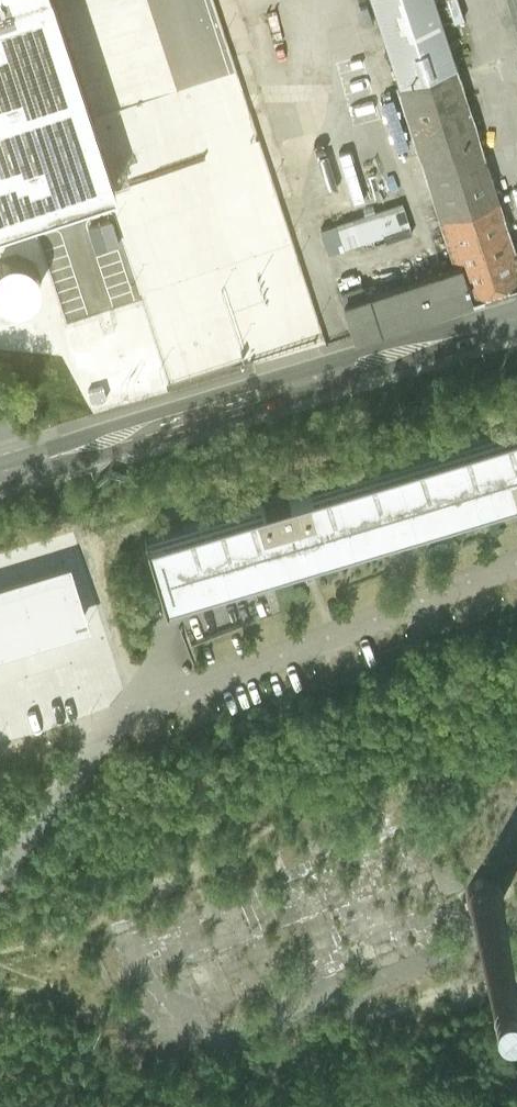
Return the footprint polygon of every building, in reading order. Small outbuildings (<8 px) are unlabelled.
[(52,0),(0,0),(0,224),(114,187),(52,0)] [(435,0),(371,0),(399,83),(395,85),(454,267),(342,304),(353,338),(354,342),(473,305),(472,302),(516,288),(516,257),(435,0)] [(328,250),(411,226),(404,201),(321,225),(328,250)] [(20,304),(28,300),(35,293),(38,284),(38,275),(34,266),(27,260),(18,256),(9,257),(0,260),(0,261),(0,299),(1,301),(10,304),(20,304)] [(88,392),(92,404),(107,399),(103,387),(88,392)] [(144,537),(163,600),(516,494),(516,426),(144,537)] [(209,463),(224,458),(220,446),(205,451),(209,463)] [(272,614),(281,610),(272,580),(262,583),(272,614)] [(497,881),(445,904),(454,926),(507,904),(497,881)]
